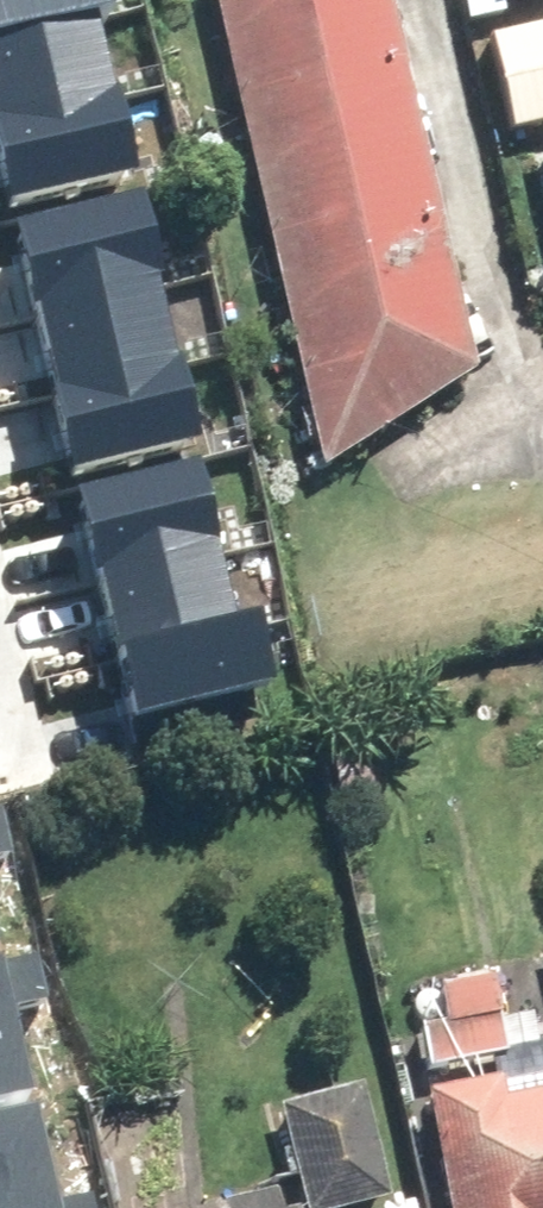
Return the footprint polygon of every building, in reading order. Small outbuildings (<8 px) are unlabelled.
[(3,204),(132,172),(93,14),(108,10),(105,0),(0,0),(0,190),(3,204)] [(477,373),(392,0),(213,0),(321,475),(477,373)] [(491,34),(513,130),(542,123),(542,22),(491,34)] [(136,198),(3,230),(61,467),(193,435),(136,198)] [(78,500),(125,718),(258,690),(243,621),(225,625),(192,475),(78,500)] [(0,797),(0,834),(11,832),(4,797),(0,797)] [(0,950),(0,1092),(28,1087),(7,985),(42,978),(34,943),(0,950)] [(442,1022),(428,1024),(435,1066),(498,1056),(508,1054),(507,1047),(496,977),(436,987),(442,1022)] [(507,1047),(508,1054),(498,1056),(502,1082),(433,1094),(451,1207),(542,1207),(542,1041),(507,1047)] [(279,1104),(302,1203),(303,1207),(347,1207),(398,1196),(372,1083),(279,1104)] [(93,1198),(59,1206),(36,1105),(0,1113),(0,1207),(96,1207),(93,1198)]
